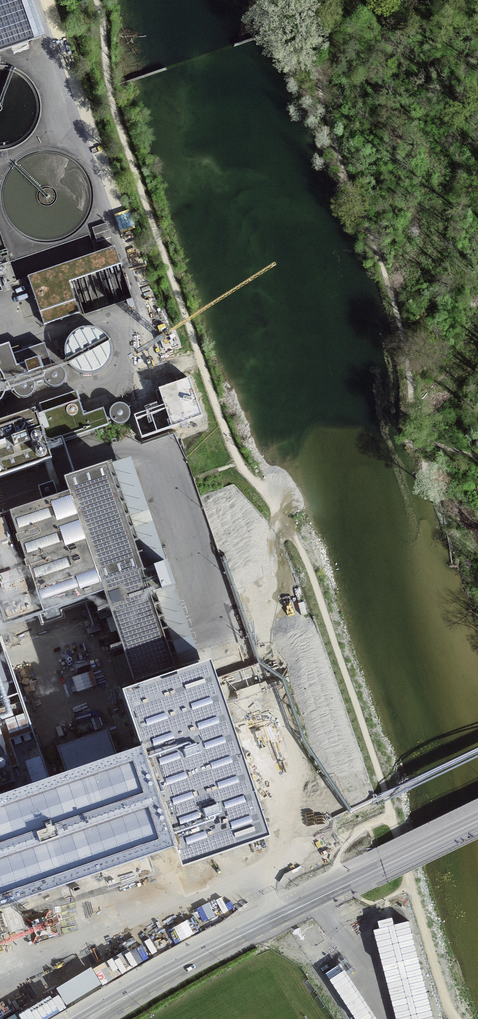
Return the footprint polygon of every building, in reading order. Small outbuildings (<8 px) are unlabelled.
[(120,265),(114,248),(27,277),(43,325),(79,313),(68,283),(73,281),(120,265)] [(67,353),(70,362),(76,369),(85,373),(94,373),(102,370),(109,365),(113,356),(114,347),(111,339),(105,332),(97,328),(88,327),(79,330),(72,336),(68,344),(67,353)] [(5,395),(14,392),(16,395),(19,397),(23,398),(28,398),(31,396),(34,393),(35,389),(35,384),(45,381),(47,384),(50,387),(54,388),(58,388),(61,386),(64,383),(65,379),(65,375),(63,371),(60,368),(56,367),(52,367),(43,345),(13,355),(9,344),(0,347),(0,403),(5,395)] [(141,438),(204,417),(191,379),(160,389),(167,409),(135,419),(141,438)] [(49,428),(43,430),(48,446),(111,425),(105,409),(86,416),(78,394),(42,407),(49,428)] [(150,394),(136,399),(141,413),(155,409),(150,394)] [(110,415),(111,419),(113,422),(117,424),(120,425),(124,424),(127,422),(129,418),(130,415),(129,411),(127,408),(124,406),(120,405),(116,406),(113,408),(111,411),(110,415)] [(48,446),(43,430),(37,413),(0,425),(0,482),(54,463),(48,446)] [(134,685),(175,670),(180,669),(180,667),(174,669),(170,658),(176,656),(176,655),(170,657),(166,646),(172,644),(171,642),(166,644),(162,633),(168,631),(167,630),(161,632),(158,621),(163,619),(163,618),(157,619),(153,608),(159,606),(159,605),(153,607),(149,596),(175,588),(167,564),(143,572),(138,557),(142,556),(142,554),(137,556),(133,545),(140,543),(139,541),(133,543),(129,532),(136,530),(135,529),(129,531),(125,520),(131,518),(131,517),(124,519),(121,508),(127,506),(127,504),(120,506),(116,495),(123,493),(122,492),(116,494),(112,483),(119,481),(118,479),(112,481),(107,468),(111,466),(111,465),(63,481),(68,495),(0,518),(0,628),(103,594),(108,608),(96,612),(97,614),(109,610),(121,645),(109,649),(110,651),(121,648),(133,683),(122,687),(122,689),(134,685)] [(57,498),(53,485),(38,490),(42,503),(57,498)] [(264,817),(212,662),(123,693),(142,749),(117,758),(108,733),(59,750),(67,775),(50,780),(2,639),(0,640),(0,908),(1,907),(102,873),(150,856),(175,848),(264,817)]
